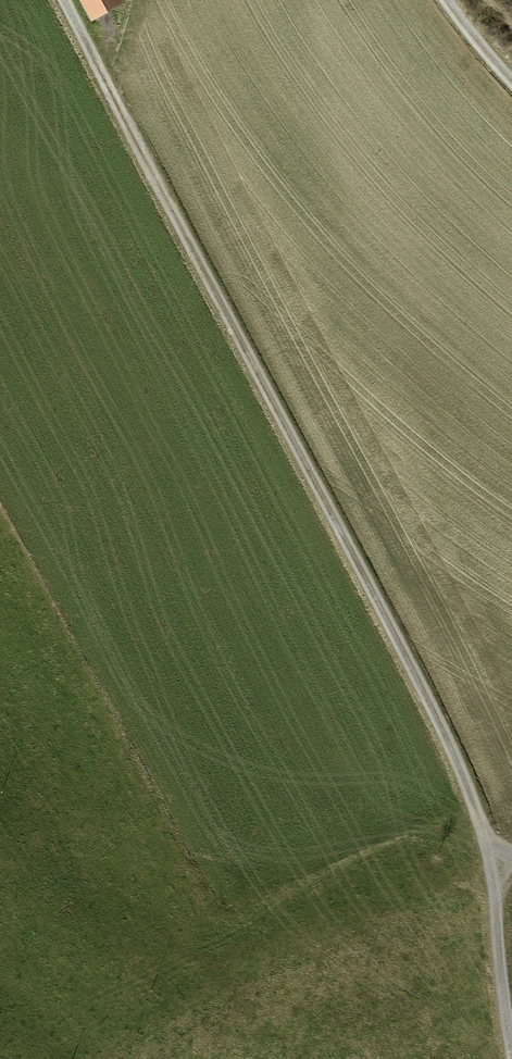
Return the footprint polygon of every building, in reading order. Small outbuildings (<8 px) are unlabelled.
[(94,22),(127,5),(125,0),(82,0),(94,22)]
